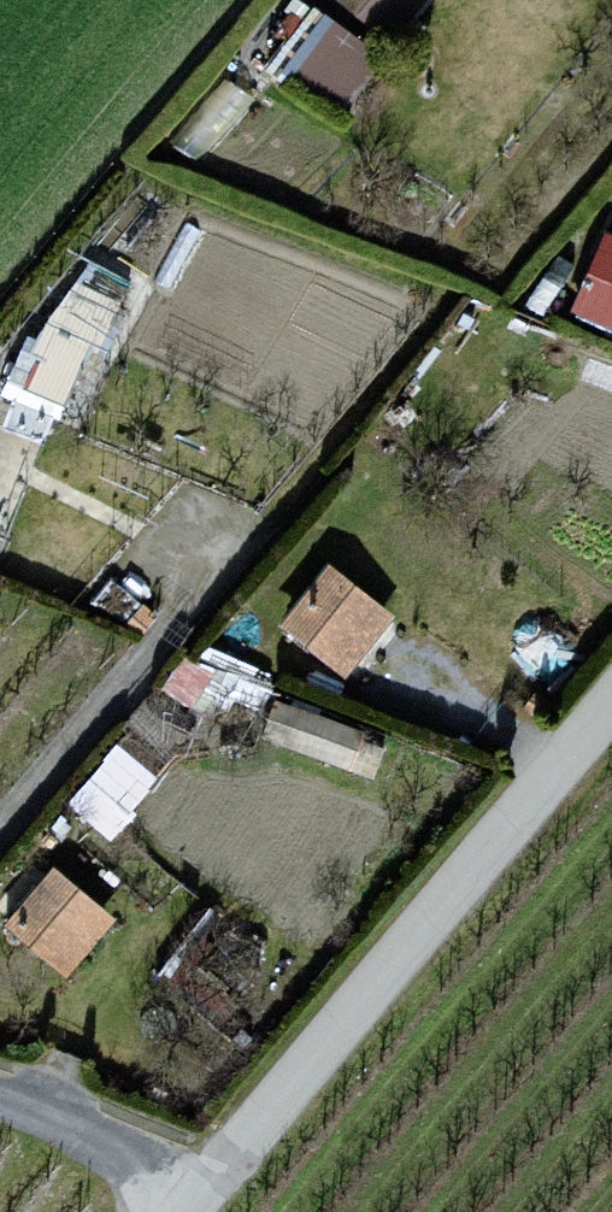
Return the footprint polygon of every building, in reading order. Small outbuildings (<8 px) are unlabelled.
[(295,0),(294,0),(287,10),(300,19),(308,8),(295,0)] [(391,38),(420,0),(343,0),(391,38)] [(376,57),(315,14),(277,67),(339,110),(376,57)] [(609,238),(578,309),(611,324),(611,239),(609,238)] [(94,264),(52,325),(42,348),(30,343),(15,380),(61,399),(83,347),(102,355),(133,280),(94,264)] [(384,618),(328,572),(284,626),(340,671),(384,618)] [(377,741),(279,706),(269,736),(366,770),(377,741)] [(118,819),(155,780),(118,744),(80,783),(118,819)] [(109,920),(55,875),(12,926),(66,971),(109,920)]
